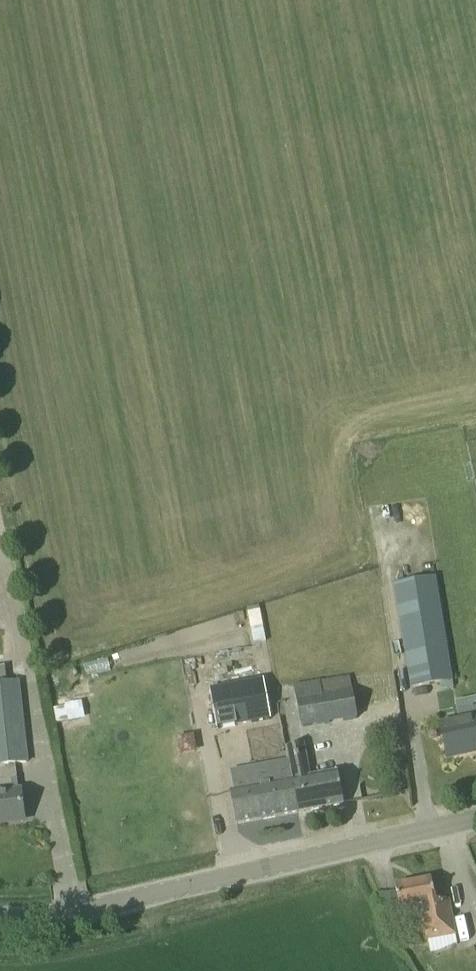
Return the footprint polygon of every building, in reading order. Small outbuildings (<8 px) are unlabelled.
[(394,583),(410,687),(454,680),(437,576),(394,583)] [(0,667),(0,766),(28,763),(19,680),(7,682),(5,667),(0,667)] [(295,686),(298,708),(301,728),(358,718),(355,699),(351,677),(321,683),(320,680),(295,686)] [(264,681),(212,690),(219,730),(271,720),(264,681)] [(441,726),(448,758),(466,754),(465,752),(475,749),(475,713),(472,714),(473,719),(441,726)] [(304,744),(287,747),(293,781),(299,813),(344,805),(338,772),(310,777),(304,744)] [(234,792),(230,792),(236,825),(299,813),(293,781),(255,788),(252,768),(230,772),(234,792)] [(0,793),(0,825),(1,825),(0,822),(23,819),(20,791),(18,791),(17,779),(11,780),(12,792),(0,793)] [(431,880),(396,887),(400,912),(419,909),(425,941),(455,935),(449,900),(435,903),(431,880)]
